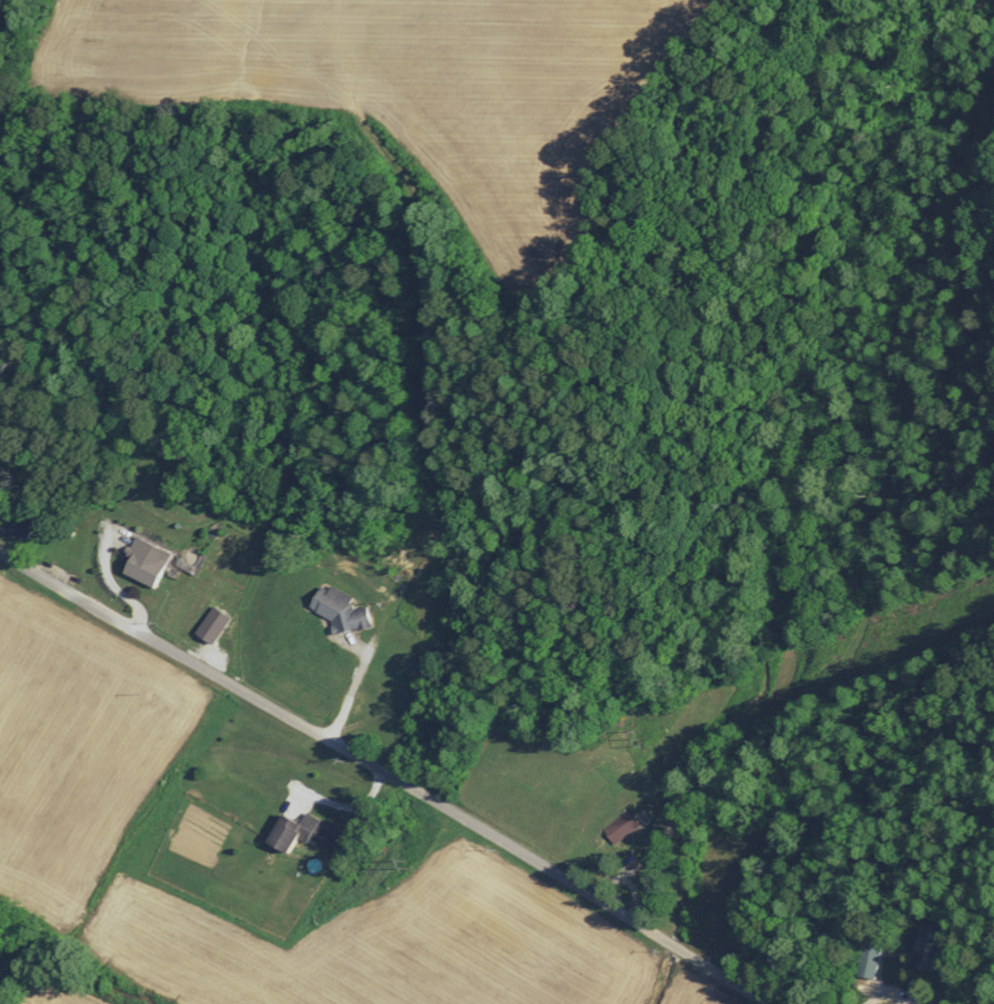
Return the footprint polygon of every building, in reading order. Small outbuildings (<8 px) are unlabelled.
[(169,553),(132,536),(116,571),(153,588),(169,553)] [(366,605),(351,608),(348,595),(327,585),(325,589),(316,584),(305,607),(328,618),(331,633),(370,625),(366,605)] [(640,824),(629,808),(600,828),(611,844),(640,824)] [(279,813),(262,841),(283,853),(295,833),(329,853),(341,833),(304,812),(297,823),(279,813)] [(946,934),(921,925),(913,949),(921,952),(915,967),(933,973),(946,934)] [(872,979),(880,945),(861,940),(853,974),(872,979)]
